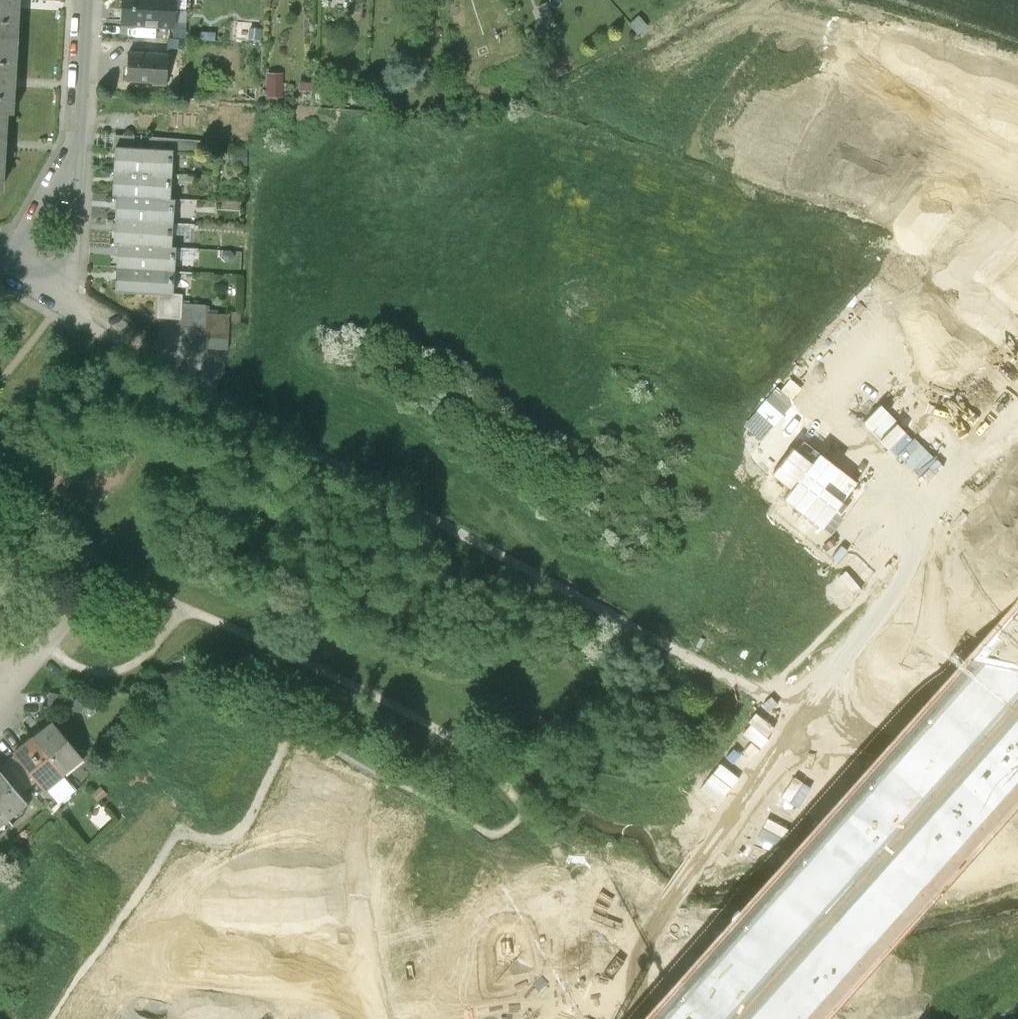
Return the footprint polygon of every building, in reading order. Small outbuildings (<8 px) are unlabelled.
[(18,36),(20,0),(0,0),(0,35),(18,36)] [(120,23),(171,27),(173,0),(122,0),(120,23)] [(546,24),(553,20),(546,4),(538,7),(546,24)] [(637,34),(646,25),(637,15),(627,24),(637,34)] [(18,36),(0,35),(0,113),(8,113),(13,114),(18,36)] [(168,55),(132,51),(129,79),(166,82),(168,55)] [(278,93),(279,77),(268,77),(268,93),(278,93)] [(361,87),(351,86),(350,101),(361,101),(361,87)] [(253,129),(254,115),(246,115),(246,129),(253,129)] [(148,137),(147,149),(168,150),(218,153),(219,141),(148,137)] [(111,146),(110,169),(167,173),(168,150),(147,149),(111,146)] [(245,162),(246,150),(232,149),(231,161),(245,162)] [(165,197),(167,173),(110,169),(109,193),(113,194),(165,197)] [(113,194),(112,217),(168,221),(170,197),(165,197),(113,194)] [(167,245),(168,221),(112,217),(110,241),(115,241),(167,245)] [(115,241),(114,265),(170,269),(171,245),(167,245),(115,241)] [(168,292),(170,269),(114,265),(112,289),(157,292),(168,292)] [(157,292),(155,317),(179,318),(180,303),(181,293),(168,292),(157,292)] [(179,326),(191,327),(192,304),(180,303),(179,318),(179,326)] [(204,304),(192,304),(191,327),(190,338),(202,338),(203,327),(204,312),(204,304)] [(228,313),(204,312),(203,327),(202,338),(202,347),(225,349),(228,313)] [(239,312),(231,312),(231,321),(239,321),(239,312)] [(53,723),(34,738),(63,774),(82,759),(53,723)] [(44,789),(63,774),(34,738),(15,753),(44,789)] [(0,774),(0,825),(25,805),(0,774)] [(44,808),(28,789),(22,795),(37,814),(44,808)]
